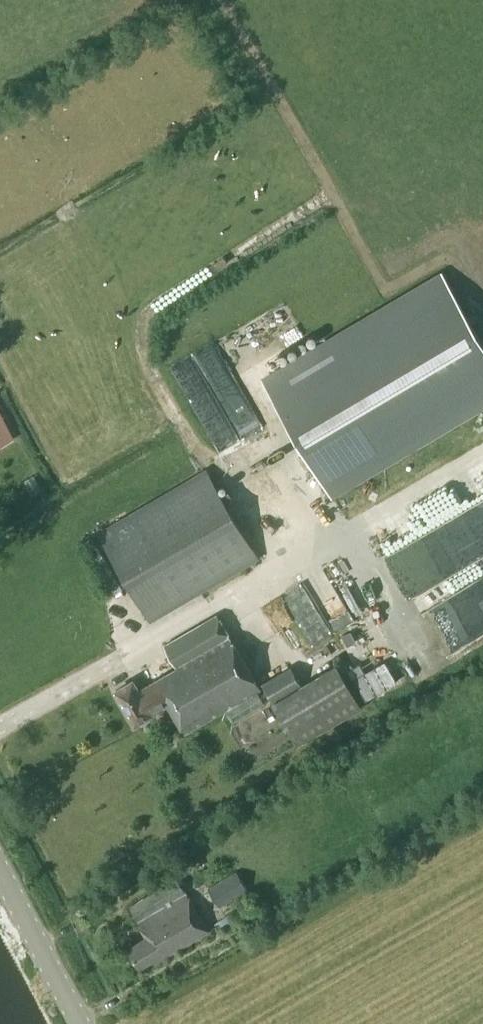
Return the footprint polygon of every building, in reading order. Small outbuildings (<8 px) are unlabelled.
[(265,380),(331,493),(482,404),(482,345),(443,276),(265,380)] [(14,439),(0,412),(0,446),(14,439)] [(206,467),(98,531),(151,621),(259,558),(206,467)] [(185,732),(261,689),(220,617),(166,647),(179,668),(139,690),(133,680),(116,690),(135,724),(152,714),(151,713),(168,703),(182,729),(183,729),(185,732)] [(351,647),(373,687),(410,668),(388,627),(351,647)] [(416,640),(421,666),(456,660),(451,633),(416,640)] [(362,706),(336,663),(273,700),(299,744),(362,706)] [(301,683),(291,665),(262,682),(272,700),(301,683)] [(236,870),(209,886),(220,905),(247,890),(236,870)] [(146,937),(128,947),(138,966),(152,958),(153,961),(208,930),(178,878),(129,907),(146,937)]
